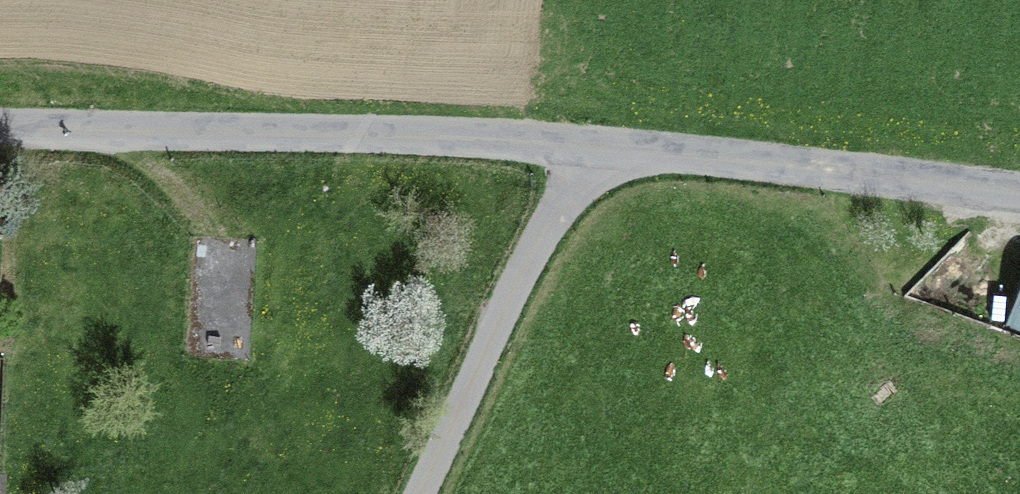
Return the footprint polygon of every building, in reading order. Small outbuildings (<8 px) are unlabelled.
[(1010,319),(1019,323),(1019,293),(1010,319)]
